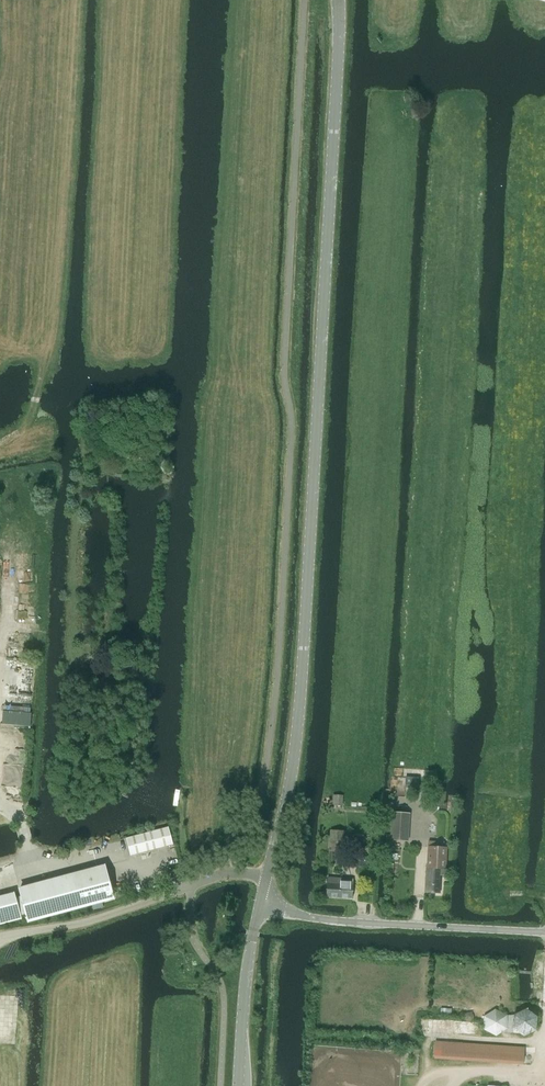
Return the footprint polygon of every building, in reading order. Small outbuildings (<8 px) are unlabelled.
[(127,457),(135,464),(140,457),(131,451),(127,457)] [(333,795),(333,805),(343,805),(343,795),(333,795)] [(392,814),(390,840),(408,841),(410,815),(392,814)] [(168,827),(126,838),(130,855),(173,844),(168,827)] [(331,831),(329,853),(341,854),(343,832),(331,831)] [(428,849),(425,893),(438,894),(440,874),(445,875),(447,850),(447,847),(444,847),(444,842),(429,841),(428,846),(428,849)] [(360,862),(363,865),(366,864),(369,862),(369,859),(366,857),(363,856),(360,859),(360,862)] [(20,919),(20,916),(26,914),(28,921),(113,898),(104,866),(20,889),(22,896),(14,898),(14,897),(0,901),(0,925),(20,919)] [(326,897),(339,898),(351,899),(353,880),(327,878),(326,897)] [(524,1047),(435,1041),(434,1058),(523,1064),(524,1047)]
